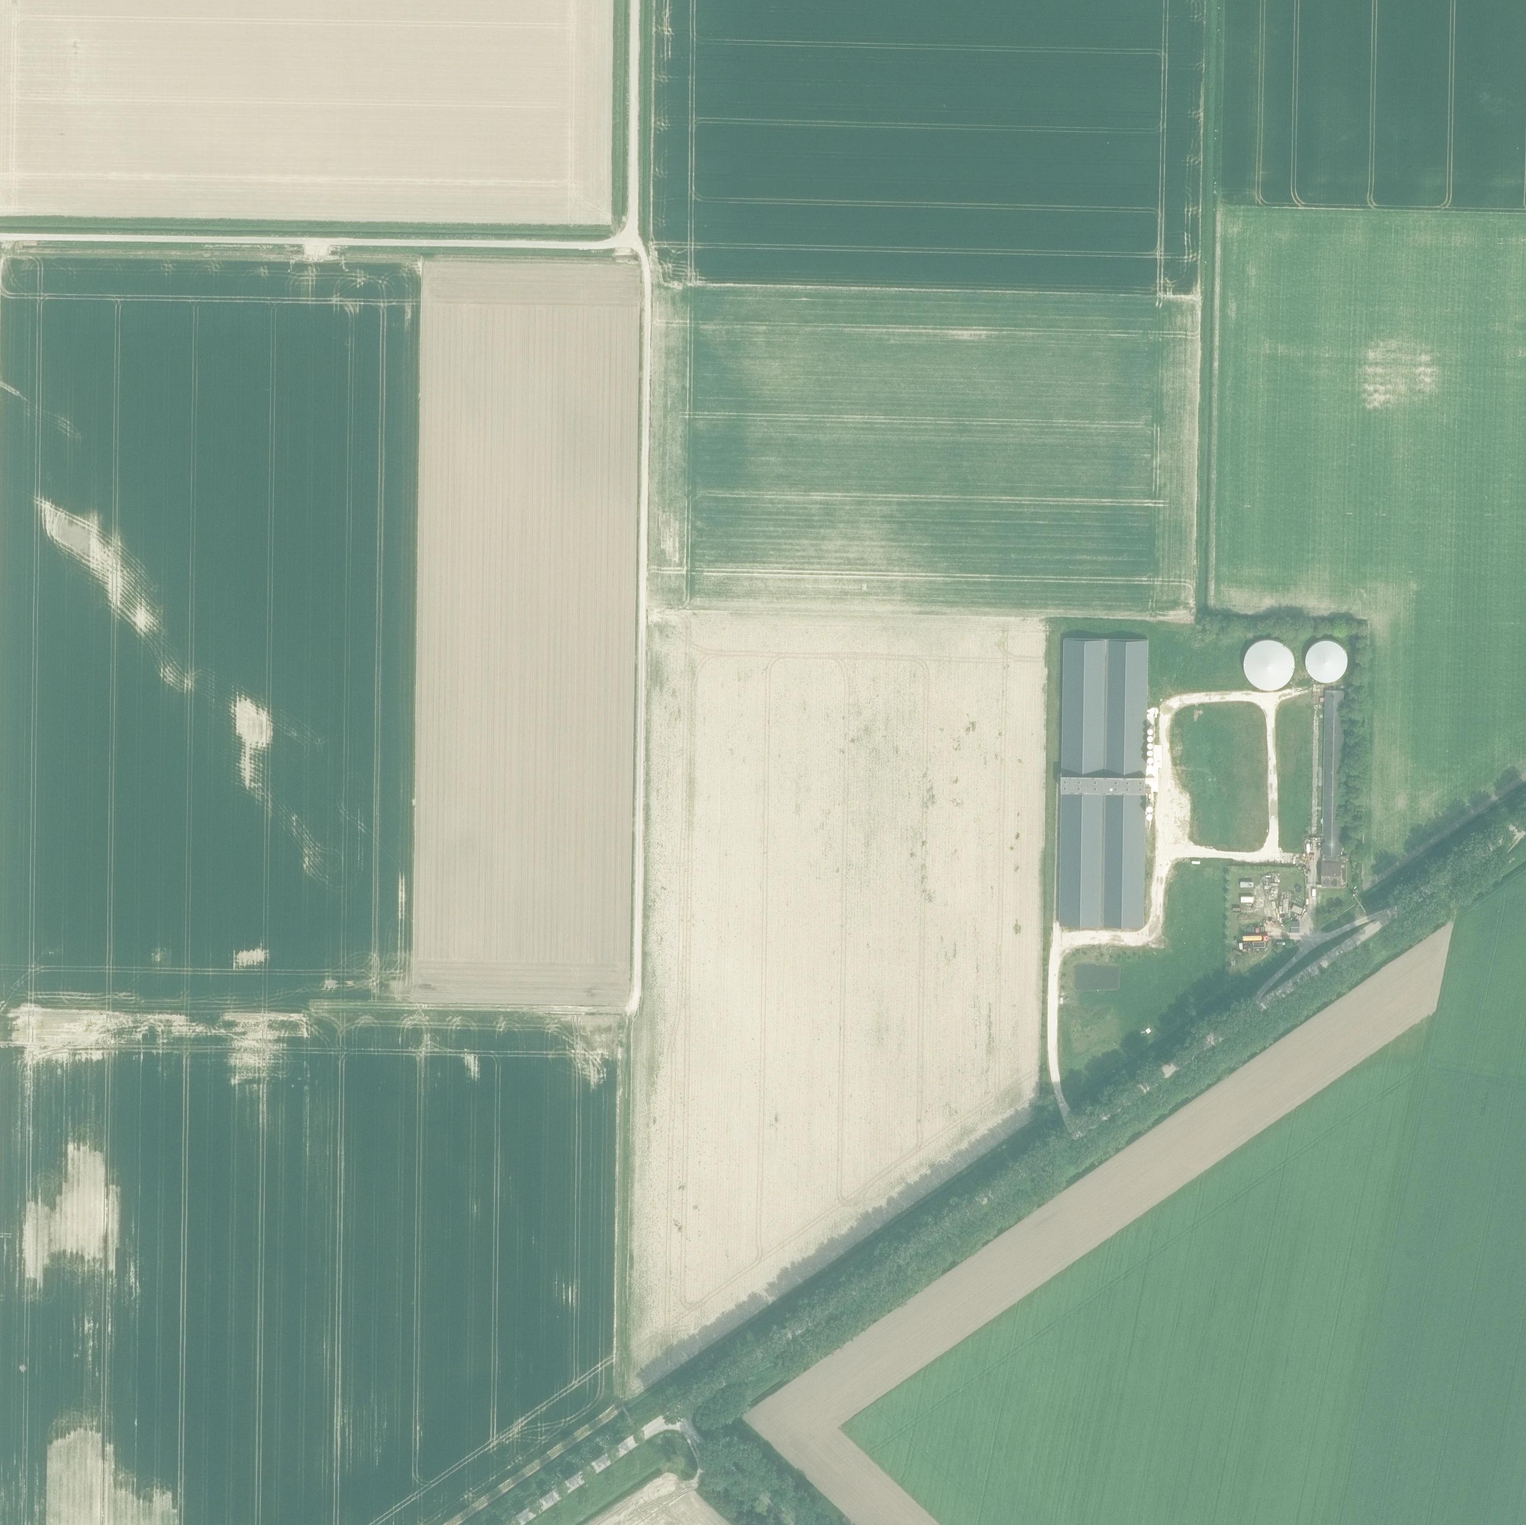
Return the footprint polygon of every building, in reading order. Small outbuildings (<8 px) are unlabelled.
[(1315,629),(1315,662),(1343,663),(1343,629),(1315,629)] [(1148,639),(1064,638),(1060,923),(1060,924),(1143,925),(1144,898),(1146,792),(1151,792),(1151,787),(1146,787),(1148,639)] [(1269,671),(1277,671),(1277,638),(1269,638),(1269,671)] [(1343,690),(1326,690),(1323,837),(1341,837),(1343,690)] [(1290,694),(1289,706),(1309,706),(1309,702),(1298,701),(1298,695),(1290,694)] [(1341,854),(1323,855),(1323,861),(1322,884),(1342,884),(1346,884),(1347,863),(1342,863),(1342,862),(1342,854),(1341,854)] [(1254,927),(1255,934),(1266,932),(1265,925),(1254,927)]
